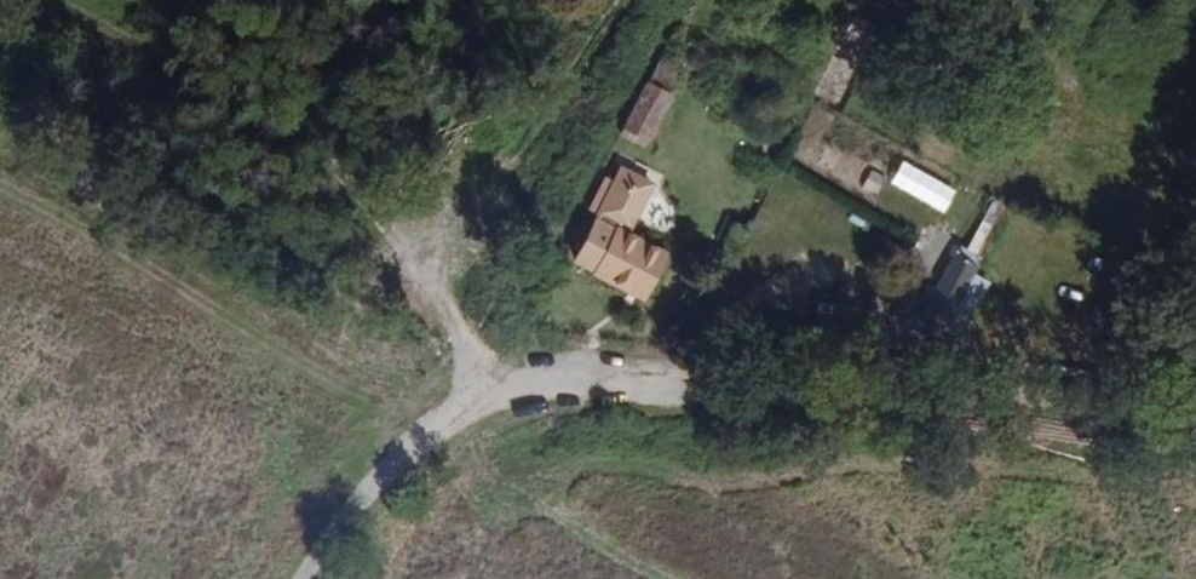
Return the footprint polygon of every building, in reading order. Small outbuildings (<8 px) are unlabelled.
[(647,152),(674,101),(651,88),(625,140),(647,152)] [(947,218),(958,190),(900,166),(889,193),(947,218)] [(654,189),(625,175),(619,186),(648,201),(654,189)] [(668,260),(628,239),(648,201),(619,186),(578,266),(598,277),(596,282),(644,306),(668,260)] [(969,330),(989,276),(972,270),(976,259),(952,250),(928,315),(969,330)]
